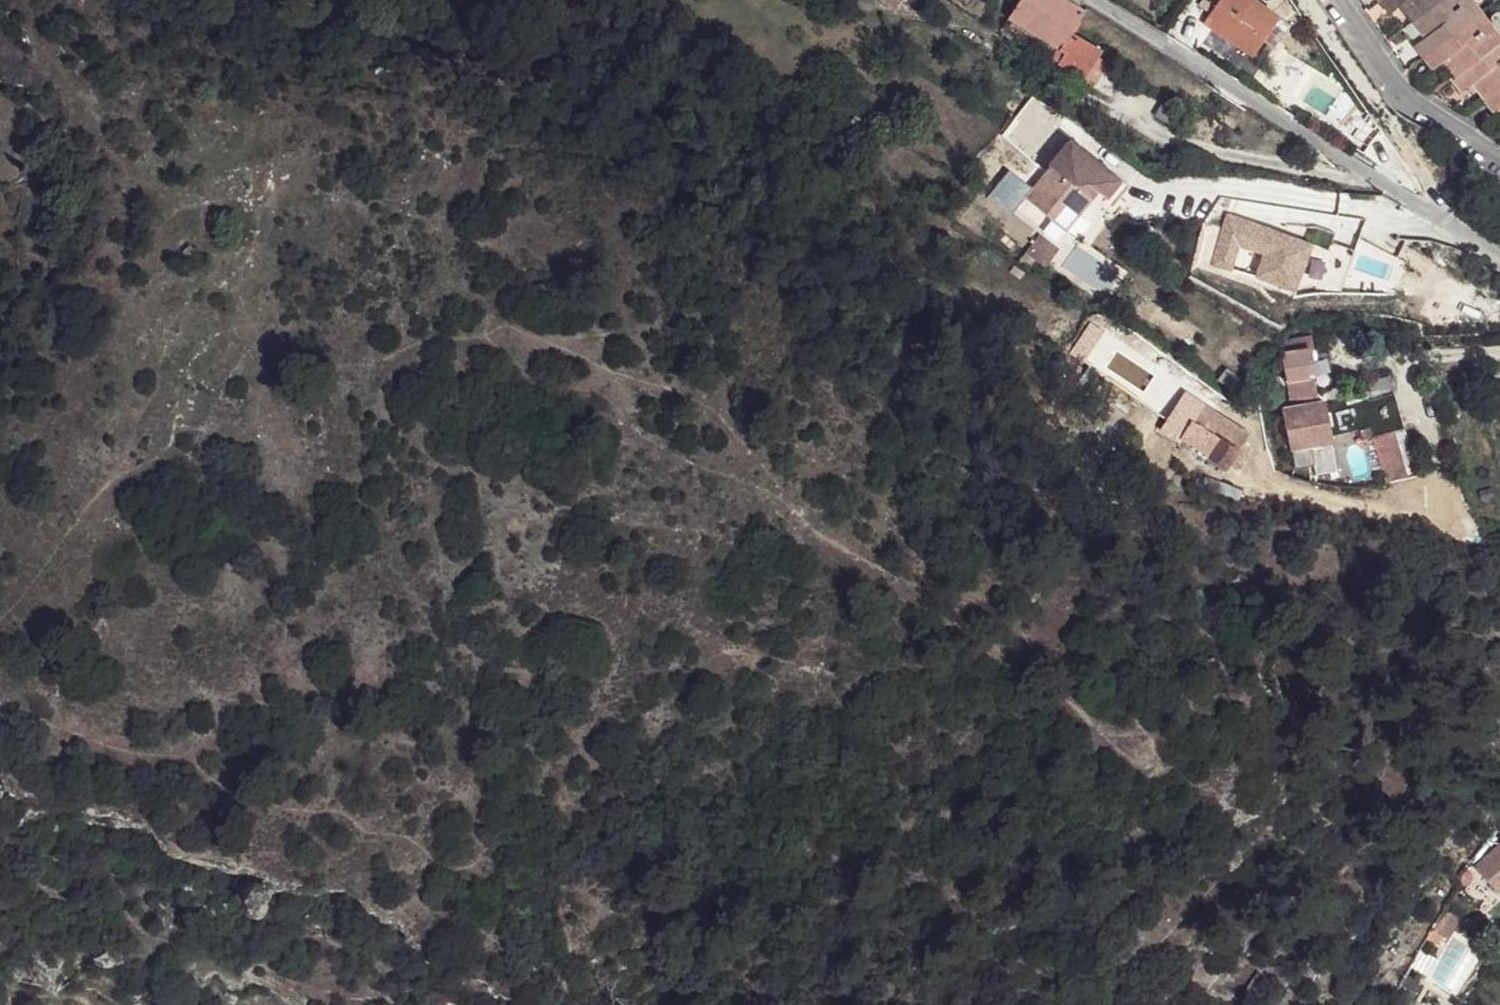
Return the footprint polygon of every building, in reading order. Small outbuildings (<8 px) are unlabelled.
[(869,0),(840,0),(862,13),(869,0)] [(895,0),(875,0),(889,10),(894,3),(895,0)] [(894,3),(906,11),(912,0),(896,0),(894,3)] [(1079,11),(1061,0),(1015,0),(1004,16),(1054,49),(1056,46),(1068,28),(1079,11)] [(1201,7),(1213,14),(1222,0),(1205,0),(1201,7)] [(1278,16),(1253,0),(1223,0),(1222,0),(1213,14),(1205,25),(1252,54),(1278,16)] [(1444,0),(1387,0),(1379,6),(1388,17),(1400,8),(1405,14),(1403,17),(1411,27),(1444,0)] [(1476,20),(1460,0),(1444,0),(1411,27),(1419,37),(1422,35),(1426,39),(1415,50),(1424,62),(1476,20)] [(1205,25),(1213,14),(1201,7),(1194,3),(1188,15),(1201,23),(1205,25)] [(1198,28),(1201,23),(1188,15),(1184,20),(1198,28)] [(1455,83),(1497,47),(1476,20),(1424,62),(1432,73),(1445,63),(1450,69),(1447,72),(1455,83)] [(1061,49),(1055,59),(1082,74),(1095,52),(1099,45),(1068,28),(1056,46),(1061,49)] [(1451,85),(1461,96),(1473,86),(1478,92),(1475,95),(1484,106),(1499,92),(1499,45),(1497,47),(1455,83),(1451,85)] [(1095,52),(1082,74),(1092,80),(1105,58),(1095,52)] [(1484,106),(1493,116),(1499,110),(1499,92),(1484,106)] [(1353,120),(1345,132),(1353,138),(1361,127),(1353,120)] [(1069,135),(1022,193),(1048,214),(1061,198),(1074,209),(1094,185),(1103,192),(1117,174),(1069,135)] [(1276,235),(1249,228),(1234,276),(1290,292),(1301,251),(1273,243),(1276,235)] [(1048,256),(1028,241),(1014,259),(1034,275),(1048,256)] [(1289,406),(1316,402),(1311,374),(1312,373),(1306,342),(1309,341),(1307,331),(1282,336),(1284,346),(1277,347),(1289,406)] [(1356,379),(1366,414),(1387,408),(1392,427),(1403,424),(1387,369),(1356,379)] [(1247,428),(1199,399),(1178,434),(1225,463),(1247,428)] [(1303,442),(1324,439),(1319,402),(1316,402),(1289,406),(1279,407),(1285,444),(1303,442)] [(1392,427),(1387,408),(1366,414),(1386,482),(1407,475),(1392,427)] [(1324,439),(1303,442),(1305,454),(1326,451),(1324,439)] [(1471,868),(1496,892),(1499,888),(1499,838),(1471,868)] [(1445,935),(1458,915),(1445,907),(1432,927),(1445,935)] [(1420,981),(1408,974),(1392,1001),(1399,1004),(1406,1004),(1420,981)]
